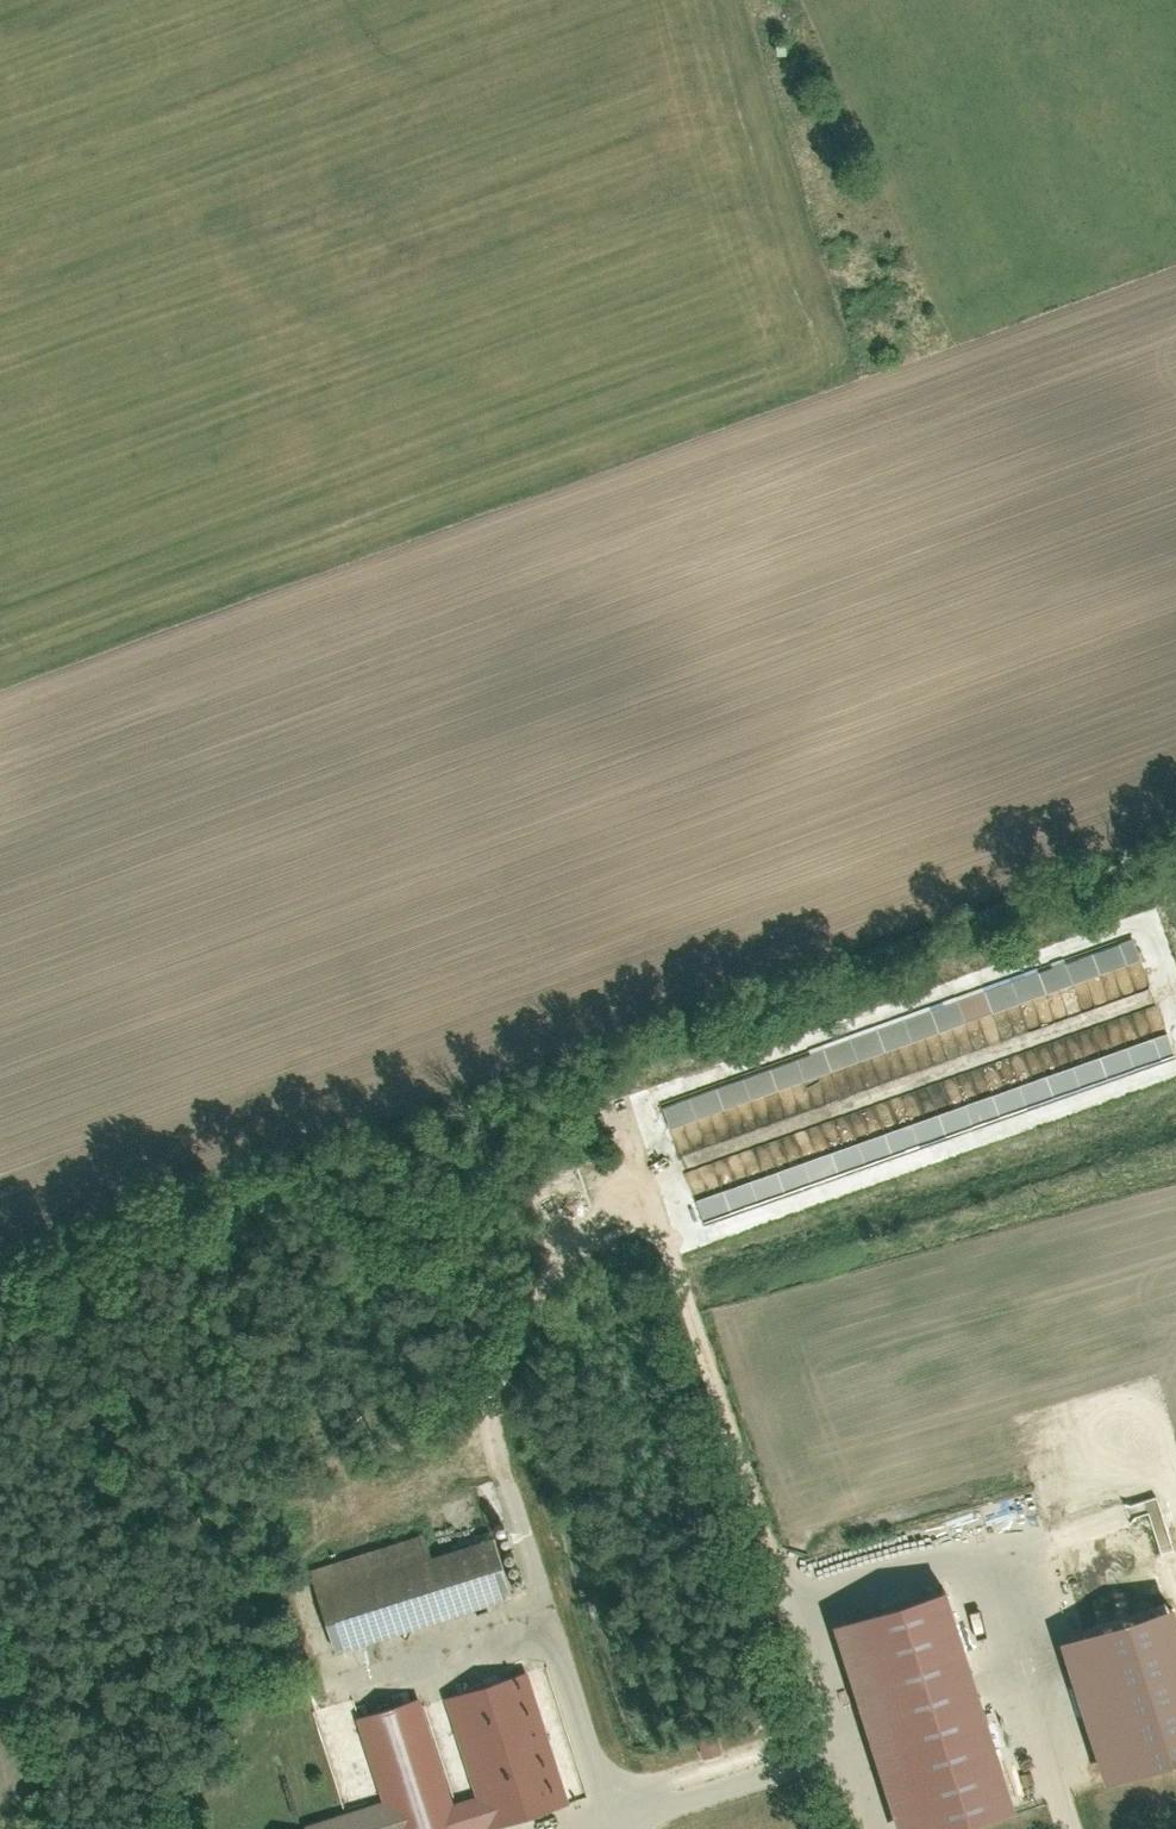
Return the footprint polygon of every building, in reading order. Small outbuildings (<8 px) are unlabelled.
[(855,1050),(1141,964),(1135,945),(657,1088),(675,1148),(844,1097),(836,1071),(859,1065),(855,1050)] [(302,1567),(325,1648),(500,1598),(482,1535),(427,1551),(422,1533),(302,1567)] [(880,1828),(930,1828),(1008,1807),(942,1580),(818,1615),(880,1828)] [(1175,1752),(1175,1681),(1153,1600),(1040,1633),(1083,1779),(1175,1752)] [(564,1806),(527,1668),(441,1690),(469,1794),(453,1798),(425,1691),(351,1711),(376,1801),(297,1822),(299,1828),(476,1828),(564,1806)] [(699,1752),(713,1750),(709,1733),(696,1736),(699,1752)]
